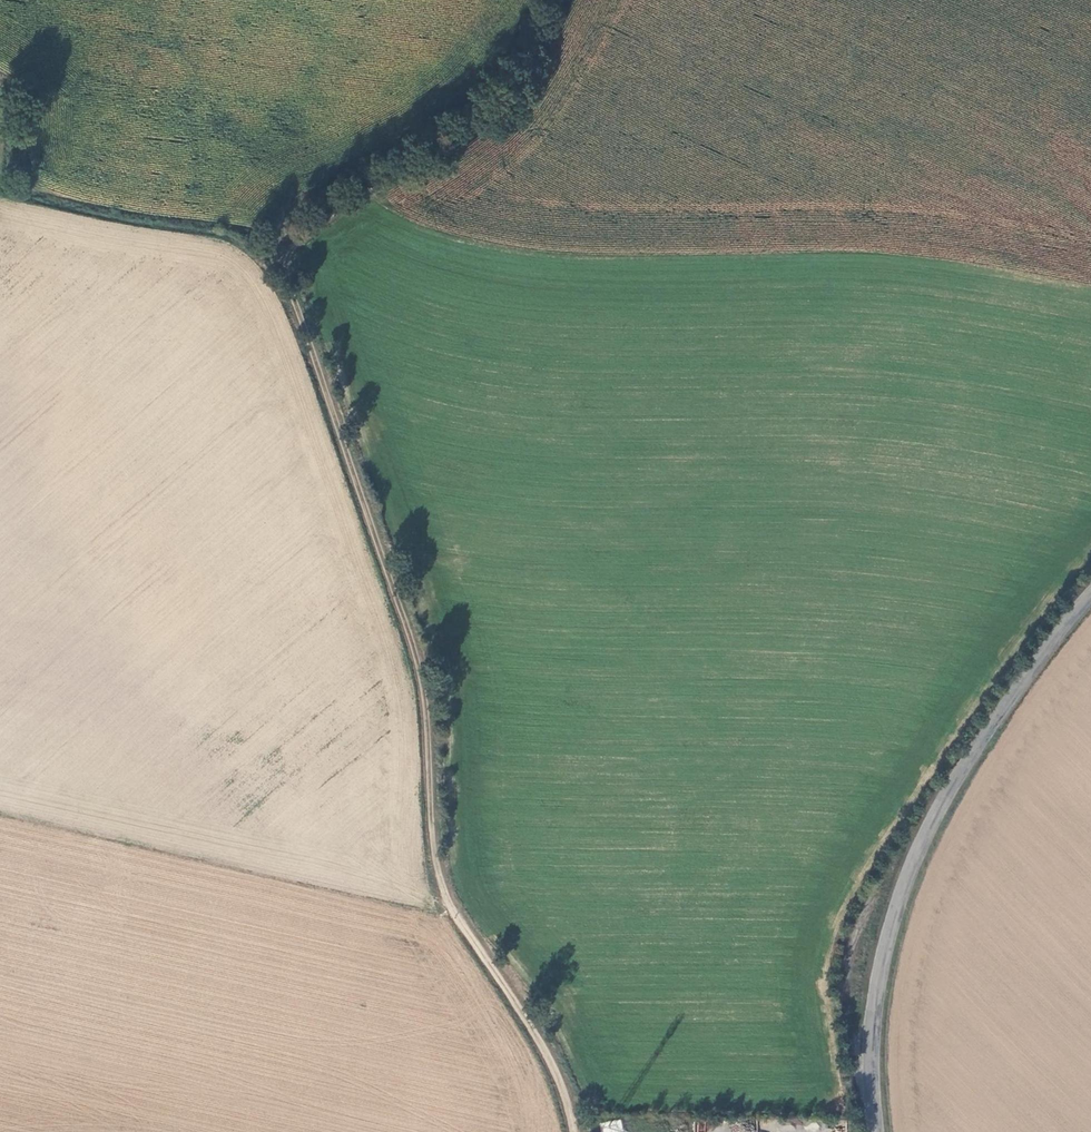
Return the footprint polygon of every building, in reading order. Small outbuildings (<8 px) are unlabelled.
[(622,1131),(622,1121),(601,1122),(601,1131),(619,1131),(622,1131)]
